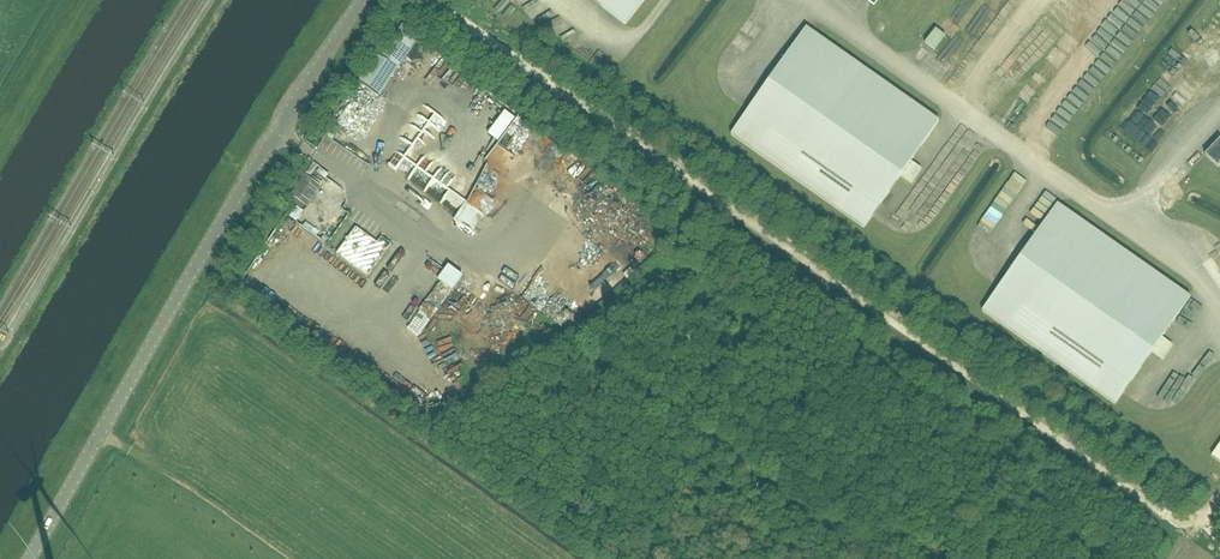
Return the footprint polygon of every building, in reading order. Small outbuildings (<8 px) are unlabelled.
[(625,26),(625,25),(645,0),(592,0),(625,26)] [(419,36),(402,25),(381,57),(376,54),(359,81),(381,95),(419,36)] [(910,162),(939,122),(806,29),(747,112),(731,135),(864,229),(872,217),(900,177),(911,184),(921,170),(910,162)] [(1204,156),(1218,168),(1219,166),(1219,141),(1219,140),(1204,156)] [(315,176),(321,169),(317,165),(310,173),(315,176)] [(323,169),(319,173),(326,181),(331,177),(323,169)] [(312,208),(323,186),(306,178),(295,199),(312,208)] [(1057,205),(998,288),(982,312),(1115,405),(1123,393),(1151,353),(1162,360),(1172,346),(1162,339),(1190,298),(1057,205)] [(299,223),(306,213),(299,208),(292,219),(299,223)] [(339,246),(358,218),(353,215),(334,243),(339,246)] [(356,228),(336,256),(366,278),(390,245),(381,239),(377,244),(356,228)] [(270,274),(275,268),(269,263),(264,270),(270,274)] [(457,292),(466,276),(450,267),(441,283),(457,292)] [(411,277),(405,287),(411,290),(416,280),(411,277)] [(424,278),(409,296),(419,304),(434,286),(424,278)] [(539,310),(554,296),(549,290),(551,288),(548,285),(538,294),(528,282),(514,294),(523,304),(529,299),(539,310)] [(1219,463),(1219,444),(1211,456),(1219,463)]
